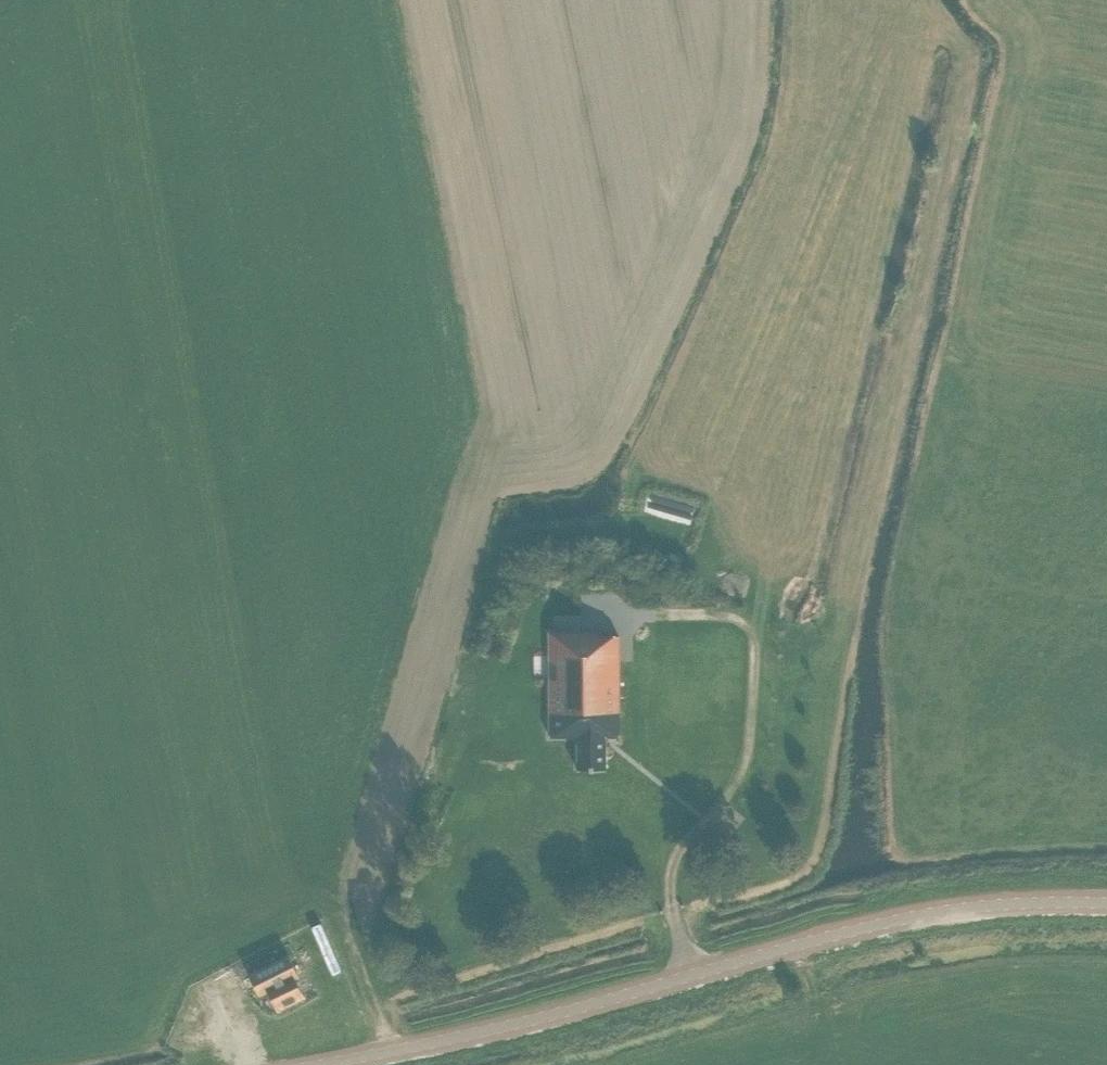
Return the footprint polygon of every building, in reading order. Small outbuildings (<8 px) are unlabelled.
[(597,632),(549,632),(550,736),(577,736),(577,770),(605,770),(605,736),(619,736),(619,636),(597,636),(597,632)] [(250,974),(248,975),(255,990),(248,994),(260,1016),(275,1008),(277,1013),(305,998),(294,977),(298,975),(282,944),(245,963),(250,974)]
